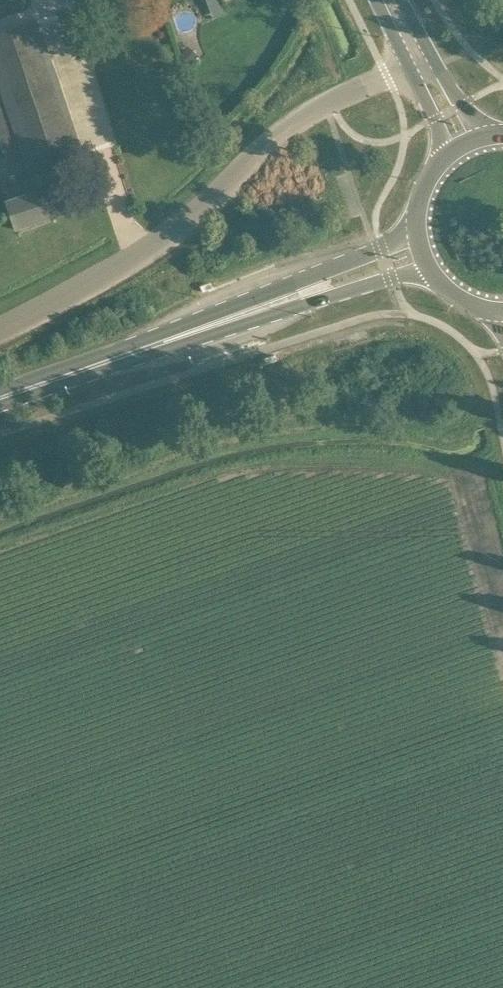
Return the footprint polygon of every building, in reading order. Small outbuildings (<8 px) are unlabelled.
[(84,154),(40,21),(0,34),(0,142),(5,157),(0,159),(0,178),(7,201),(16,232),(53,219),(44,191),(37,170),(47,167),(84,154)] [(187,47),(179,57),(191,67),(200,57),(187,47)]
